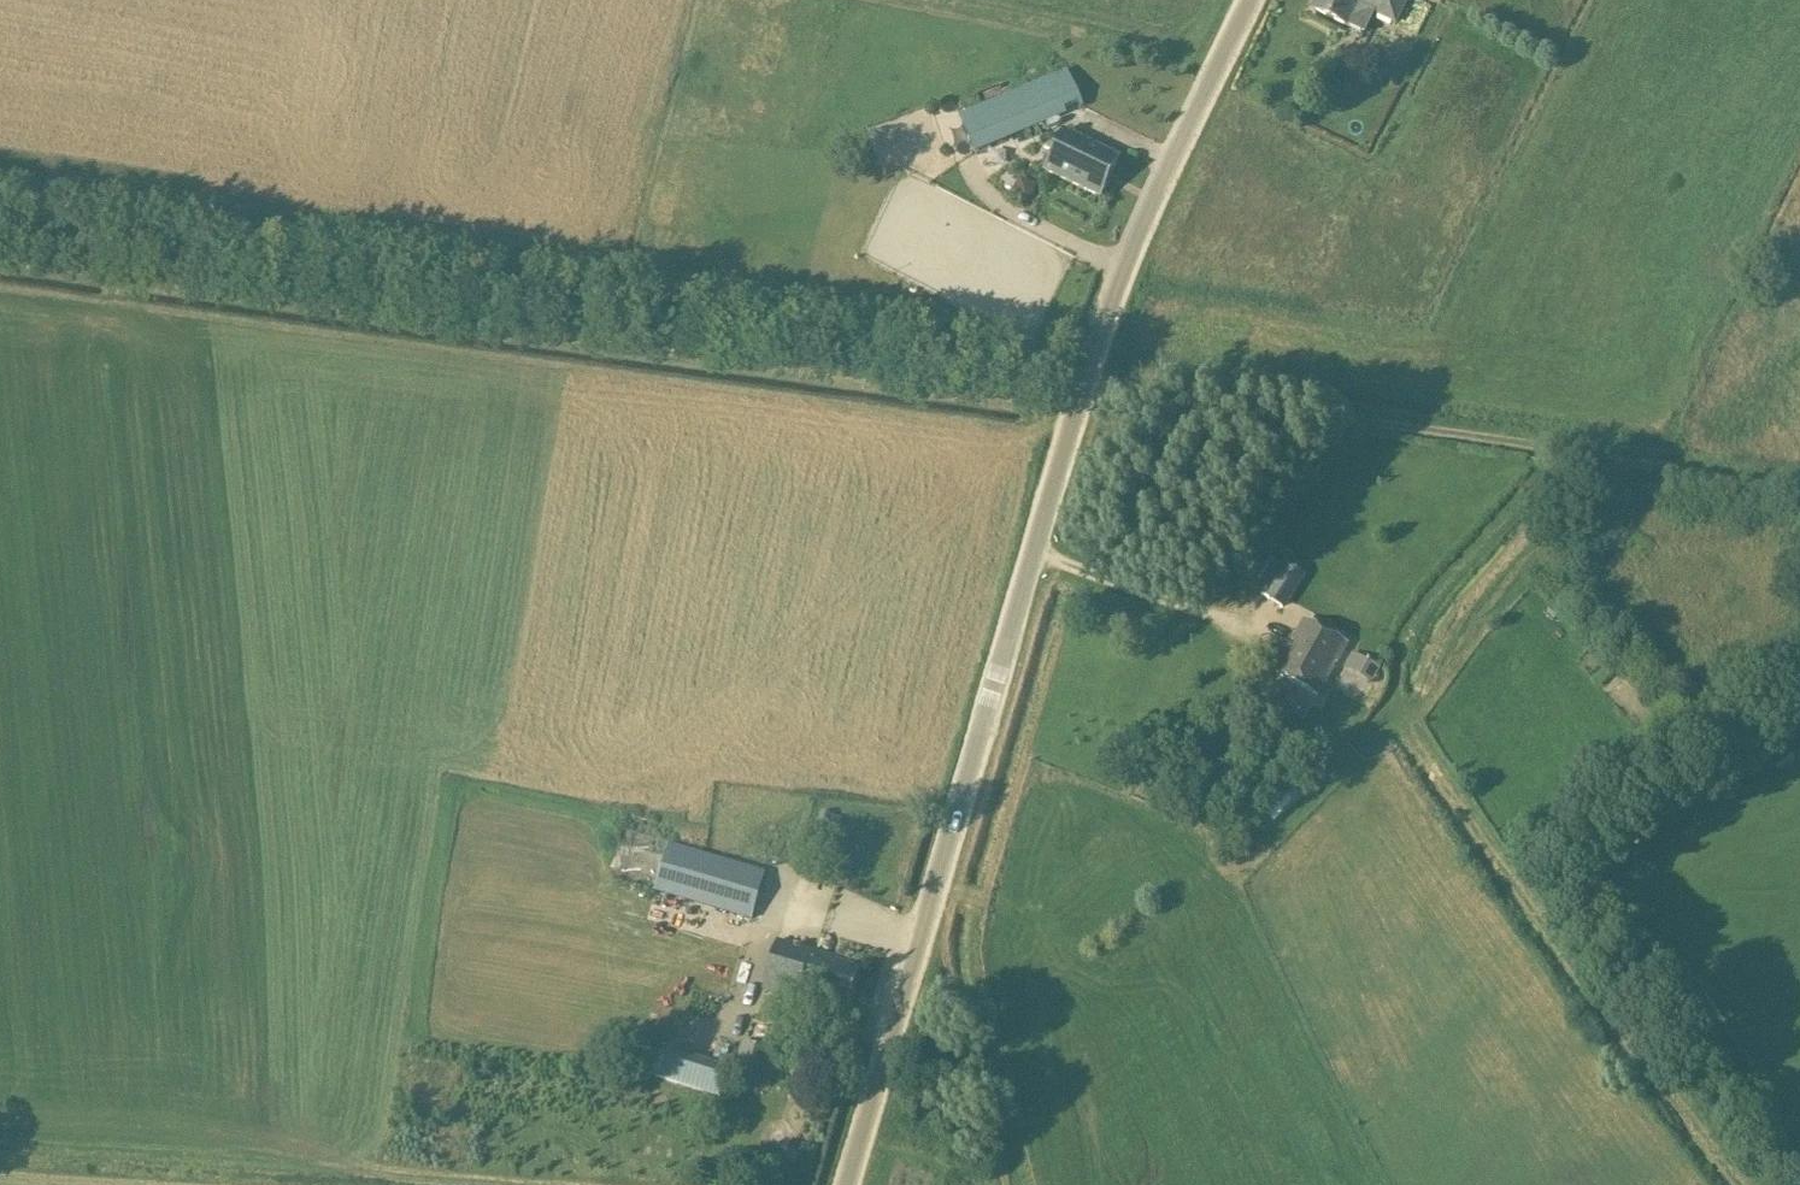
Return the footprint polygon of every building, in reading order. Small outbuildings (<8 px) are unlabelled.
[(1359,9),(1396,27),(1409,0),(1318,0),(1312,11),(1349,29),(1359,9)] [(1048,79),(960,117),(975,153),(1066,114),(1063,108),(1077,102),(1078,105),(1083,103),(1081,101),(1071,78),(1068,70),(1048,79)] [(1064,132),(1046,172),(1100,198),(1119,158),(1064,132)] [(1028,201),(1035,185),(1018,179),(1012,194),(1028,201)] [(1305,579),(1281,563),(1262,592),(1285,608),(1305,579)] [(1317,696),(1346,644),(1307,622),(1278,673),(1317,696)] [(1353,653),(1343,669),(1371,686),(1380,671),(1377,669),(1353,653)] [(668,845),(655,891),(752,920),(766,874),(668,845)] [(764,991),(807,1004),(808,1001),(846,1012),(859,970),(834,962),(835,959),(779,943),(764,991)] [(731,1068),(686,1054),(677,1083),(721,1098),(731,1068)]
